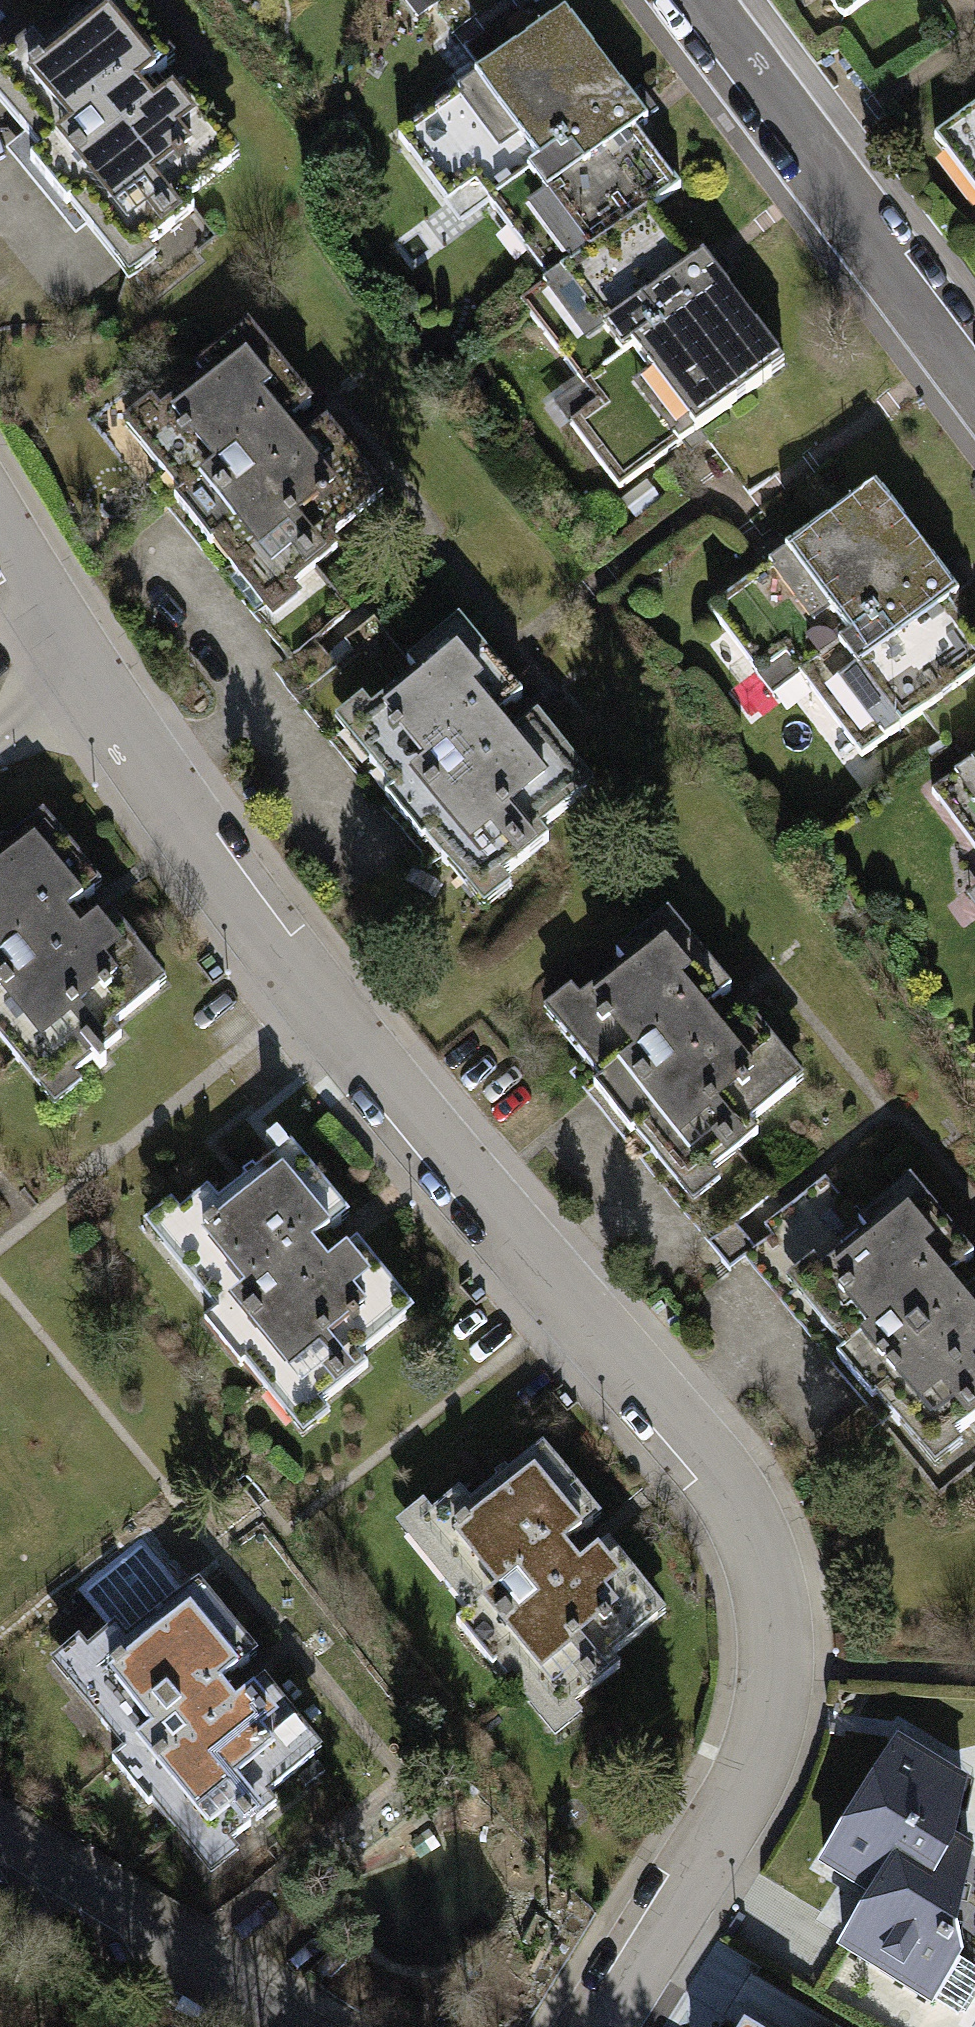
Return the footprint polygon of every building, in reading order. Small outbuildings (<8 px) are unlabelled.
[(230,161),(199,123),(207,117),(182,86),(153,109),(137,89),(166,66),(143,38),(151,32),(126,0),(101,0),(41,48),(31,36),(0,60),(0,94),(47,151),(30,165),(66,210),(83,196),(134,258),(147,247),(193,210),(184,199),(230,161)] [(865,0),(832,0),(844,16),(865,0)] [(652,208),(680,187),(637,129),(646,122),(563,13),(398,137),(447,202),(474,182),(548,281),(550,283),(650,207),(652,208)] [(16,142),(4,152),(75,237),(85,228),(128,279),(154,257),(147,247),(134,258),(83,196),(66,210),(30,165),(47,151),(0,94),(0,121),(16,142)] [(934,136),(974,191),(974,106),(934,136)] [(692,263),(652,208),(650,207),(550,283),(548,281),(520,302),(596,403),(569,423),(619,489),(785,365),(703,255),(692,263)] [(328,538),(375,500),(343,462),(351,455),(326,424),(298,447),(282,428),(310,404),(285,373),(269,386),(261,375),(268,369),(239,333),(195,369),(204,379),(159,416),(146,426),(195,487),(174,504),(210,548),(227,534),(276,594),(259,608),(297,654),(314,640),(349,611),(313,567),(336,548),(328,538)] [(146,426),(159,416),(150,405),(123,428),(164,477),(148,489),(287,659),(272,671),(278,680),(320,647),(314,640),(297,654),(259,608),(276,594),(227,534),(210,548),(174,504),(195,487),(146,426)] [(974,671),(974,639),(948,602),(958,595),(875,485),(709,610),(759,676),(785,656),(861,757),(974,671)] [(539,829),(585,791),(554,753),(562,747),(537,716),(508,739),(492,720),(521,697),(495,665),(480,678),(471,667),(479,661),(450,625),(408,659),(373,617),(344,640),(352,649),(334,664),(300,691),(338,737),(345,731),(393,789),(385,796),(420,840),(437,826),(488,889),(502,877),(548,840),(539,829)] [(300,691),(334,664),(320,647),(278,680),(451,893),(462,883),(483,910),(510,888),(502,877),(488,889),(437,826),(420,840),(385,796),(393,789),(345,731),(338,737),(300,691)] [(932,792),(974,850),(974,760),(932,792)] [(157,988),(125,950),(133,943),(108,912),(97,921),(79,935),(63,916),(82,901),(92,893),(70,865),(77,858),(42,815),(0,849),(0,1029),(9,1022),(59,1084),(74,1073),(91,1059),(99,1068),(106,1063),(98,1053),(119,1036),(110,1026),(157,988)] [(79,935),(97,921),(82,901),(63,916),(79,935)] [(749,1123),(796,1085),(764,1046),(771,1039),(746,1009),(718,1032),(702,1012),(730,989),(705,958),(689,971),(680,960),(688,954),(659,918),(615,954),(624,964),(579,1000),(565,1012),(615,1072),(594,1089),(630,1133),(647,1119),(696,1179),(679,1193),(716,1239),(734,1224),(769,1196),(733,1152),(757,1133),(749,1123)] [(565,1012),(579,1000),(570,990),(543,1012),(584,1062),(569,1075),(714,1253),(740,1231),(734,1224),(716,1239),(679,1193),(696,1179),(647,1119),(630,1133),(594,1089),(615,1072),(565,1012)] [(0,1029),(0,1038),(54,1105),(81,1083),(74,1073),(59,1084),(9,1022),(0,1029)] [(373,1279),(381,1273),(356,1242),(345,1250),(328,1265),(312,1246),(330,1231),(340,1223),(317,1194),(325,1188),(290,1144),(217,1203),(206,1190),(179,1212),(166,1223),(229,1300),(215,1312),(204,1321),(240,1366),(243,1363),(257,1352),(308,1414),(321,1403),(367,1366),(358,1355),(405,1318),(373,1279)] [(960,1299),(944,1279),(972,1256),(947,1225),(932,1237),(923,1227),(931,1221),(901,1185),(859,1219),(824,1176),(764,1225),(771,1235),(754,1249),(751,1251),(788,1296),(796,1290),(844,1348),(836,1355),(872,1399),(888,1386),(939,1448),(953,1436),(974,1418),(974,1286),(960,1299)] [(144,1224),(215,1312),(229,1300),(166,1223),(179,1212),(170,1201),(144,1224)] [(328,1265),(345,1250),(330,1231),(312,1246),(328,1265)] [(740,1231),(714,1253),(729,1271),(745,1258),(881,1427),(892,1418),(934,1470),(962,1447),(953,1436),(939,1448),(888,1386),(872,1399),(836,1355),(844,1348),(796,1290),(788,1296),(751,1251),(754,1249),(740,1231)] [(257,1352),(243,1363),(302,1436),(330,1413),(321,1403),(308,1414),(257,1352)] [(611,1656),(657,1619),(625,1580),(633,1574),(608,1543),(597,1551),(579,1566),(564,1546),(582,1532),(592,1523),(569,1495),(577,1489),(542,1445),(469,1504),(458,1491),(431,1513),(418,1524),(481,1601),(467,1613),(455,1622),(492,1667),(495,1664),(509,1653),(560,1715),(573,1704),(619,1666),(611,1656)] [(395,1524),(467,1613),(481,1601),(418,1524),(431,1513),(423,1502),(395,1524)] [(579,1566),(597,1551),(582,1532),(564,1546),(579,1566)] [(233,1627),(198,1583),(193,1587),(125,1642),(117,1632),(114,1628),(86,1651),(73,1661),(137,1739),(123,1751),(111,1760),(148,1805),(151,1803),(166,1791),(216,1853),(229,1842),(275,1805),(266,1794),(313,1757),(281,1718),(289,1711),(264,1680),(254,1688),(235,1704),(219,1684),(238,1669),(248,1661),(226,1633),(233,1627)] [(73,1661),(86,1651),(77,1640),(50,1663),(123,1751),(137,1739),(73,1661)] [(509,1653),(495,1664),(554,1737),(581,1714),(573,1704),(560,1715),(509,1653)] [(235,1704),(254,1688),(238,1669),(219,1684),(235,1704)] [(960,1783),(899,1745),(825,1864),(876,1897),(918,1829),(944,1845),(947,1839),(960,1783)] [(166,1791),(151,1803),(211,1875),(238,1852),(229,1842),(216,1853),(166,1791)] [(947,1839),(944,1845),(918,1829),(876,1897),(845,1947),(929,2000),(930,1997),(955,2014),(963,2013),(974,1994),(974,1968),(956,1956),(950,1929),(966,1850),(947,1839)]
